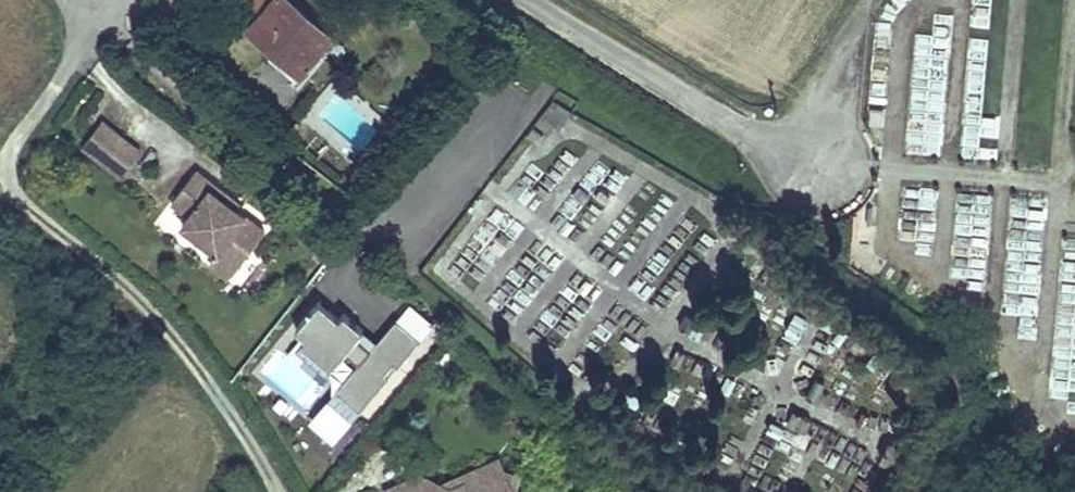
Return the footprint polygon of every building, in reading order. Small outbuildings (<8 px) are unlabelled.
[(224,6),(249,27),(273,0),(230,0),(224,6)] [(249,27),(274,49),(270,54),(295,76),(303,67),(330,35),(289,0),(273,0),(249,27)] [(971,6),(970,28),(988,29),(990,7),(971,6)] [(915,33),(909,153),(941,155),(948,13),(934,13),(933,34),(915,33)] [(572,111),(552,99),(536,120),(548,131),(554,125),(558,128),(572,111)] [(133,160),(91,128),(70,154),(112,187),(133,160)] [(209,259),(232,276),(263,234),(235,213),(208,193),(212,188),(193,173),(165,211),(181,223),(174,233),(209,259)] [(208,193),(235,213),(239,208),(212,188),(208,193)] [(226,284),(232,276),(209,259),(204,267),(226,284)] [(355,418),(433,322),(409,303),(376,342),(321,297),(295,329),(307,339),(294,355),(338,390),(331,399),(355,418)] [(435,483),(414,474),(379,488),(381,491),(511,491),(510,488),(513,476),(501,469),(497,458),(457,474),(461,481),(446,487),(435,483)] [(446,487),(461,481),(457,474),(435,483),(446,487)]
